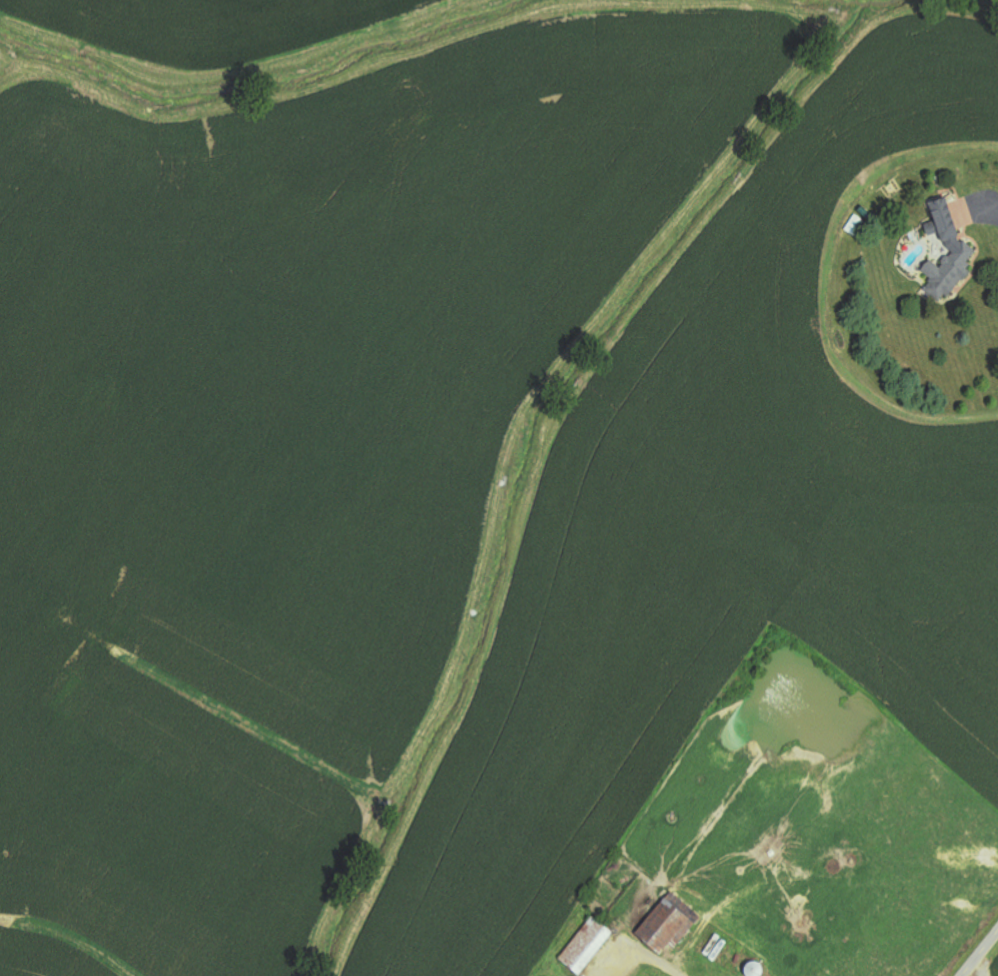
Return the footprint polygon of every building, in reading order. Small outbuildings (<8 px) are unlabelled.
[(960,292),(972,277),(972,262),(979,252),(961,238),(966,232),(966,229),(977,224),(970,212),(967,216),(959,216),(950,199),(943,202),(935,202),(935,210),(942,224),(931,224),(927,228),(931,235),(943,235),(951,251),(943,261),(943,269),(933,261),(926,269),(933,283),(926,291),(926,298),(935,304),(960,292)] [(668,897),(640,934),(665,953),(674,942),(681,946),(700,921),(668,897)] [(584,975),(615,931),(594,916),(563,960),(584,975)]
